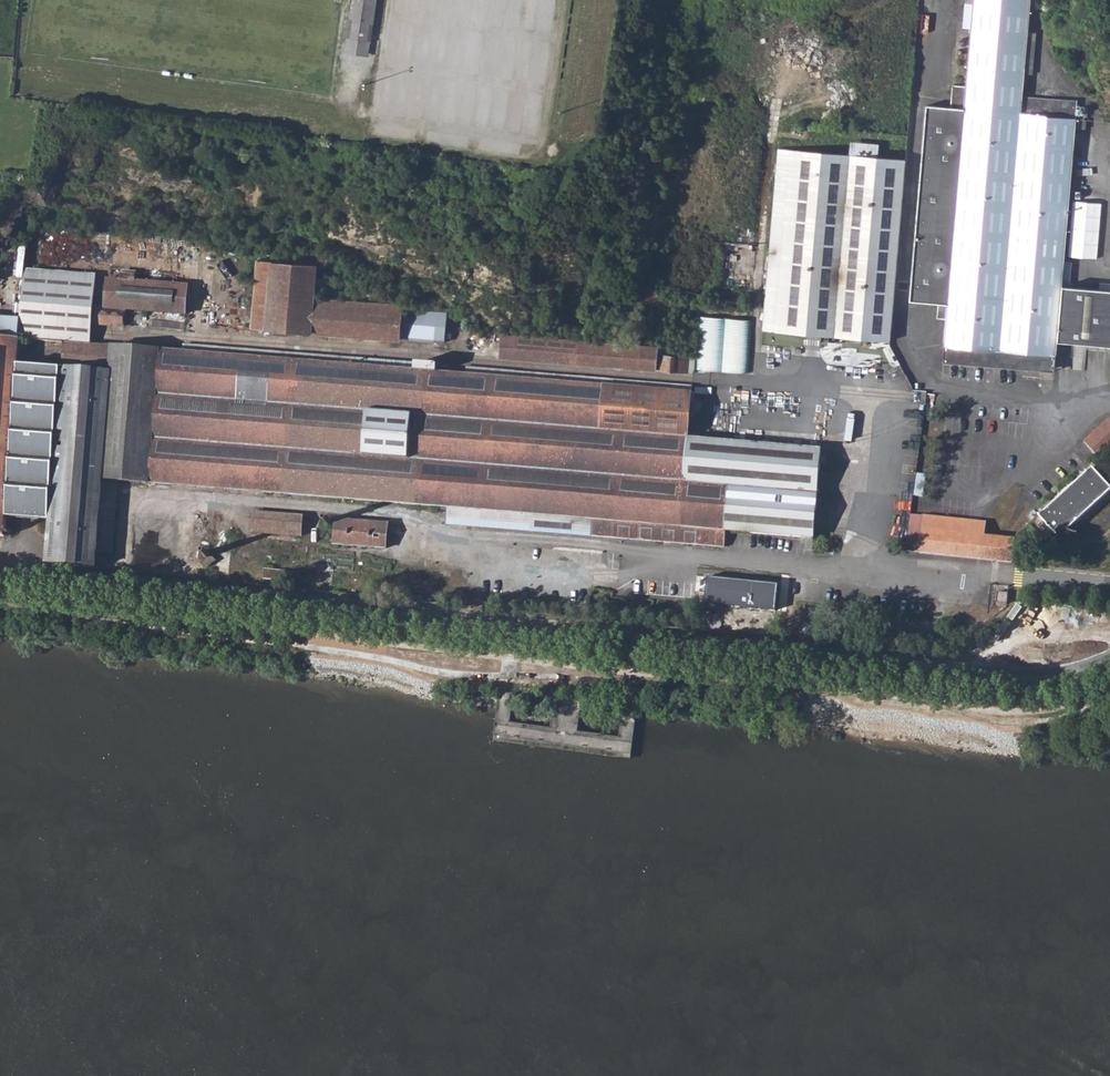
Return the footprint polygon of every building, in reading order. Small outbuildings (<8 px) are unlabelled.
[(349,31),(373,34),(378,0),(354,0),(349,31)] [(1053,368),(1055,342),(1058,287),(1067,129),(1077,129),(1077,121),(1068,120),(1069,103),(1020,100),(1019,100),(1021,77),(1029,78),(1032,36),(1024,36),(1026,0),(962,0),(961,26),(968,27),(965,72),(951,71),(949,94),(925,92),(911,286),(939,288),(938,302),(948,303),(943,362),(977,365),(977,361),(993,364),(1053,368)] [(848,145),(847,158),(875,160),(875,147),(848,145)] [(875,160),(847,158),(773,153),(762,331),(890,340),(891,312),(893,298),(902,162),(875,160)] [(1074,199),(1070,254),(1098,257),(1102,202),(1074,199)] [(196,253),(194,263),(205,264),(206,254),(196,253)] [(254,267),(249,334),(459,350),(462,316),(320,305),(323,267),(273,263),(273,268),(254,267)] [(17,342),(17,344),(62,348),(86,350),(87,335),(89,316),(91,281),(22,275),(17,342)] [(89,316),(87,335),(179,342),(182,294),(130,290),(131,282),(117,281),(117,289),(103,288),(100,317),(89,316)] [(1055,342),(1109,345),(1109,343),(1109,289),(1058,287),(1055,342)] [(751,320),(700,317),(698,369),(748,372),(751,320)] [(531,360),(531,338),(502,336),(500,358),(531,360)] [(659,348),(531,338),(531,360),(692,373),(693,357),(659,355),(659,348)] [(3,537),(4,518),(9,453),(15,371),(15,367),(17,344),(17,342),(0,340),(0,537),(3,537)] [(117,482),(216,489),(449,508),(448,525),(531,531),(722,545),(723,530),(812,538),(819,452),(686,438),(690,387),(531,375),(510,373),(509,382),(408,374),(408,366),(216,350),(205,349),(204,358),(86,350),(62,348),(60,371),(59,374),(48,521),(46,545),(44,564),(92,568),(93,553),(110,555),(117,482)] [(60,371),(15,367),(15,371),(9,453),(4,518),(48,521),(59,374),(60,371)] [(1084,442),(1101,461),(1109,453),(1109,418),(1084,442)] [(1039,516),(1055,533),(1059,529),(1067,531),(1079,519),(1109,491),(1109,487),(1093,468),(1039,516)] [(259,514),(257,535),(301,538),(302,518),(259,514)] [(909,515),(904,551),(919,553),(921,530),(976,536),(977,532),(978,522),(909,515)] [(1079,519),(1067,531),(1075,533),(1079,519)] [(336,520),(334,545),(386,549),(387,524),(336,520)] [(919,553),(1010,564),(1013,540),(976,536),(921,530),(919,553)] [(271,570),(270,580),(292,582),(293,572),(271,570)] [(707,577),(704,604),(774,611),(777,584),(707,577)] [(997,593),(996,603),(1006,604),(1007,593),(997,593)]
